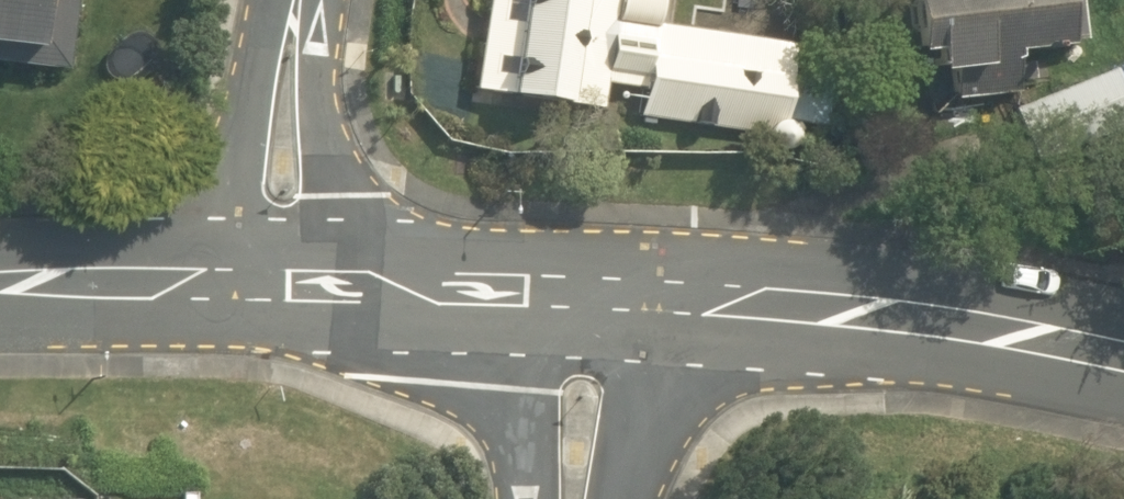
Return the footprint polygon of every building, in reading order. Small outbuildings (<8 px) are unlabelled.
[(72,78),(80,0),(0,0),(0,71),(72,78)] [(471,119),(603,139),(606,117),(792,146),(806,56),(662,34),(667,0),(489,0),(471,119)] [(1015,106),(1025,168),(1123,154),(1123,59),(1087,65),(1077,0),(962,0),(915,7),(932,119),(1015,106)]
